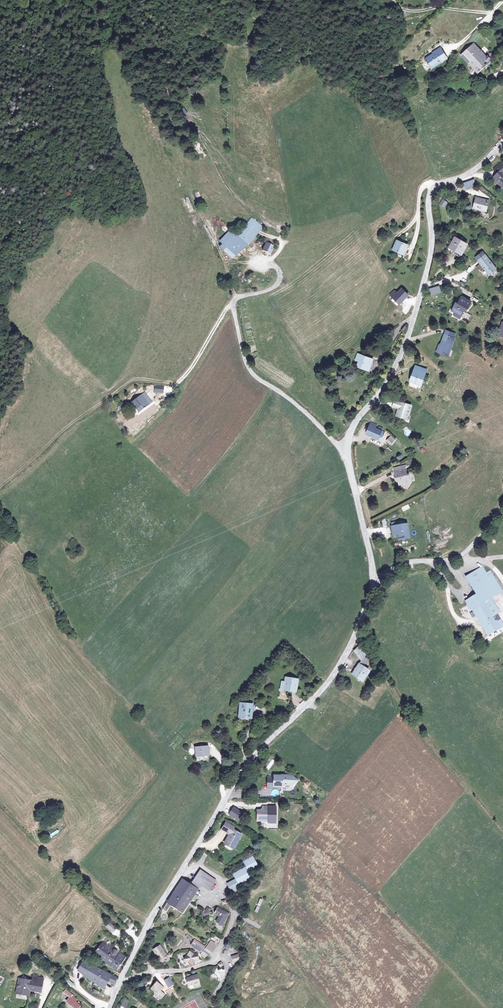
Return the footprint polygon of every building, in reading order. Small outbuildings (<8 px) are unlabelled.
[(490,62),(474,44),(465,53),(462,50),(460,52),(478,73),(490,62)] [(430,53),(424,57),(430,66),(443,57),(436,47),(430,52),(430,53)] [(498,172),(492,178),(502,188),(502,165),(500,162),(494,168),(498,172)] [(475,197),(471,207),(483,212),(487,202),(475,197)] [(448,203),(442,198),(438,203),(443,208),(448,203)] [(226,248),(223,251),(232,259),(242,251),(248,244),(249,244),(263,227),(253,218),(238,235),(230,228),(219,242),(226,248)] [(462,254),(468,244),(457,238),(455,241),(453,240),(448,249),(450,250),(452,248),(462,254)] [(270,254),(274,245),(266,241),(261,250),(270,254)] [(393,242),(389,253),(400,257),(404,246),(393,242)] [(450,250),(460,257),(462,254),(452,248),(450,250)] [(495,268),(485,254),(478,259),(480,262),(475,265),(477,268),(478,267),(480,269),(483,267),(487,273),(495,268)] [(428,289),(430,296),(441,292),(439,286),(428,289)] [(394,296),(389,300),(395,306),(404,298),(398,292),(394,296)] [(460,318),(461,315),(465,307),(467,308),(470,301),(462,296),(458,303),(456,302),(452,311),(456,313),(455,315),(460,318)] [(439,347),(438,353),(448,356),(449,350),(452,350),(454,338),(453,338),(454,334),(444,332),(441,348),(439,347)] [(369,359),(356,353),(353,359),(357,360),(355,364),(365,369),(369,359)] [(417,386),(422,376),(424,373),(413,367),(412,370),(406,381),(417,386)] [(145,392),(137,399),(145,409),(153,402),(145,392)] [(408,408),(393,401),(390,407),(395,409),(392,417),(397,420),(398,418),(403,420),(408,408)] [(375,426),(371,423),(363,434),(369,438),(369,437),(376,441),(378,439),(381,434),(373,429),(375,426)] [(402,468),(391,472),(392,478),(394,477),(396,485),(400,483),(404,486),(407,481),(405,474),(403,474),(402,468)] [(405,524),(389,528),(390,536),(395,535),(396,540),(407,538),(405,524)] [(482,574),(479,576),(476,571),(475,569),(459,579),(460,581),(463,586),(469,596),(458,603),(460,607),(463,611),(465,610),(483,638),(497,630),(491,622),(489,623),(486,618),(491,615),(482,600),(486,598),(487,599),(495,594),(482,574)] [(365,624),(361,629),(367,639),(371,634),(365,624)] [(364,666),(368,660),(364,657),(367,654),(357,647),(352,653),(361,659),(359,663),(364,666)] [(359,666),(354,675),(359,678),(358,679),(364,683),(370,672),(359,666)] [(282,678),(281,685),(297,687),(298,675),(286,673),(286,678),(282,678)] [(240,703),(239,717),(251,717),(251,703),(240,703)] [(191,751),(192,759),(205,758),(204,750),(191,751)] [(279,787),(289,787),(289,778),(271,778),(271,779),(265,778),(265,790),(272,790),(272,788),(279,788),(279,787)] [(245,799),(238,795),(234,801),(240,806),(245,799)] [(237,819),(242,811),(233,806),(228,815),(237,819)] [(260,813),(254,813),(254,824),(266,824),(266,823),(274,823),(274,807),(260,808),(260,813)] [(217,830),(221,832),(225,825),(222,823),(217,830)] [(225,825),(221,832),(226,835),(222,842),(231,847),(238,835),(229,830),(230,827),(225,825)] [(232,874),(234,879),(238,885),(250,878),(247,872),(257,867),(251,856),(242,862),(244,866),(232,874)] [(176,879),(162,903),(181,913),(198,887),(207,892),(213,882),(198,871),(189,886),(176,879)] [(238,885),(234,879),(227,884),(229,890),(232,888),(234,891),(239,888),(238,885)] [(215,906),(210,912),(216,916),(214,921),(218,924),(225,913),(215,906)] [(110,924),(109,923),(106,926),(107,928),(111,931),(114,928),(110,924)] [(202,952),(203,950),(205,946),(204,946),(193,938),(190,944),(202,952)] [(103,940),(94,951),(103,960),(116,971),(125,958),(116,951),(113,949),(113,948),(103,940)] [(205,946),(203,950),(209,954),(214,945),(207,941),(204,946),(205,946)] [(159,949),(151,956),(156,962),(164,955),(159,949)] [(184,957),(181,962),(190,967),(192,963),(197,962),(195,954),(184,957)] [(84,959),(78,970),(103,989),(107,981),(113,984),(116,979),(84,959)] [(195,977),(186,980),(188,987),(197,984),(195,977)] [(65,978),(62,982),(68,987),(71,984),(65,978)] [(45,981),(35,979),(34,983),(21,980),(18,994),(30,996),(31,990),(42,993),(45,981)] [(154,985),(149,991),(155,997),(160,990),(154,985)] [(64,996),(70,1002),(67,1005),(70,1007),(79,1007),(75,1004),(76,1004),(71,999),(73,998),(68,992),(64,996)]
